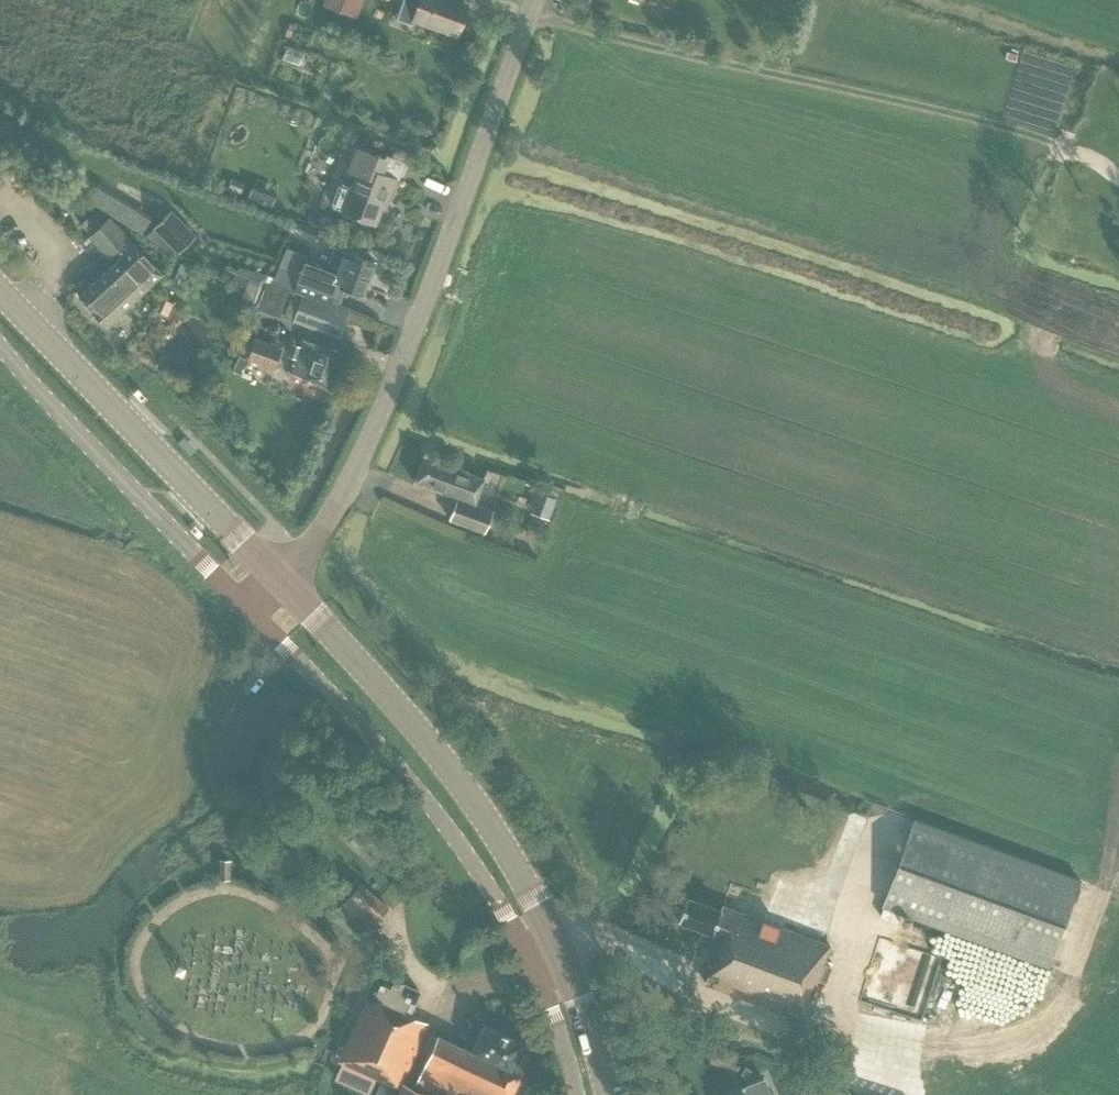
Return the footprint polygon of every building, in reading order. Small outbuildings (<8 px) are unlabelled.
[(321,8),(356,20),(363,0),(324,0),(321,8)] [(467,5),(452,0),(403,0),(401,6),(398,13),(393,11),(388,24),(405,31),(412,10),(416,11),(413,19),(456,34),(467,5)] [(301,166),(324,177),(341,142),(317,131),(301,166)] [(379,173),(384,160),(357,150),(350,169),(358,171),(353,186),(345,184),(341,186),(334,204),(336,209),(344,212),(375,223),(384,197),(387,198),(395,179),(379,173)] [(30,187),(38,198),(52,188),(43,177),(30,187)] [(112,218),(111,219),(101,208),(81,227),(91,237),(109,257),(119,249),(125,255),(79,296),(92,310),(105,326),(162,275),(155,266),(168,254),(151,235),(138,247),(136,245),(135,246),(129,239),(130,239),(112,218)] [(153,227),(178,253),(195,236),(170,210),(153,227)] [(308,256),(325,262),(332,244),(316,238),(308,256)] [(304,254),(292,249),(285,267),(297,272),(304,254)] [(373,263),(342,252),(335,273),(313,265),(307,282),(296,278),(292,291),(299,293),(332,305),(337,292),(339,286),(362,294),(373,263)] [(180,262),(171,283),(181,287),(190,266),(180,262)] [(289,289),(267,281),(256,308),(278,317),(289,289)] [(332,305),(299,293),(289,319),(337,336),(346,310),(332,305)] [(247,357),(272,365),(278,347),(253,339),(247,357)] [(341,352),(303,339),(300,346),(294,344),(290,356),(296,358),(291,373),(329,387),(341,352)] [(484,479),(425,456),(415,481),(457,498),(452,512),(449,518),(486,532),(494,513),(474,505),(484,479)] [(560,495),(543,489),(534,514),(551,520),(560,495)] [(1047,966),(1079,878),(914,818),(882,905),(1047,966)] [(230,860),(219,860),(219,877),(230,877),(230,860)] [(344,905),(362,920),(367,915),(376,921),(388,906),(361,884),(344,905)] [(720,910),(686,898),(678,920),(713,933),(713,932),(719,934),(708,964),(712,965),(706,983),(803,1019),(818,980),(826,983),(831,967),(824,964),(830,946),(722,905),(720,910)] [(367,915),(362,920),(355,930),(367,940),(379,925),(376,921),(367,915)] [(402,1082),(404,1078),(428,1024),(408,1015),(419,991),(402,983),(403,982),(394,978),(393,979),(377,971),(365,997),(367,997),(339,1061),(399,1087),(400,1088),(402,1082)] [(484,1025),(471,1052),(436,1035),(415,1083),(439,1094),(510,1094),(521,1073),(510,1067),(522,1043),(484,1025)] [(762,1055),(739,1065),(744,1078),(750,1076),(753,1084),(726,1094),(772,1094),(782,1090),(795,1094),(808,1094),(815,1076),(762,1055)] [(402,1082),(400,1088),(399,1087),(395,1094),(430,1094),(402,1082)] [(821,1094),(857,1094),(824,1085),(821,1094)]
